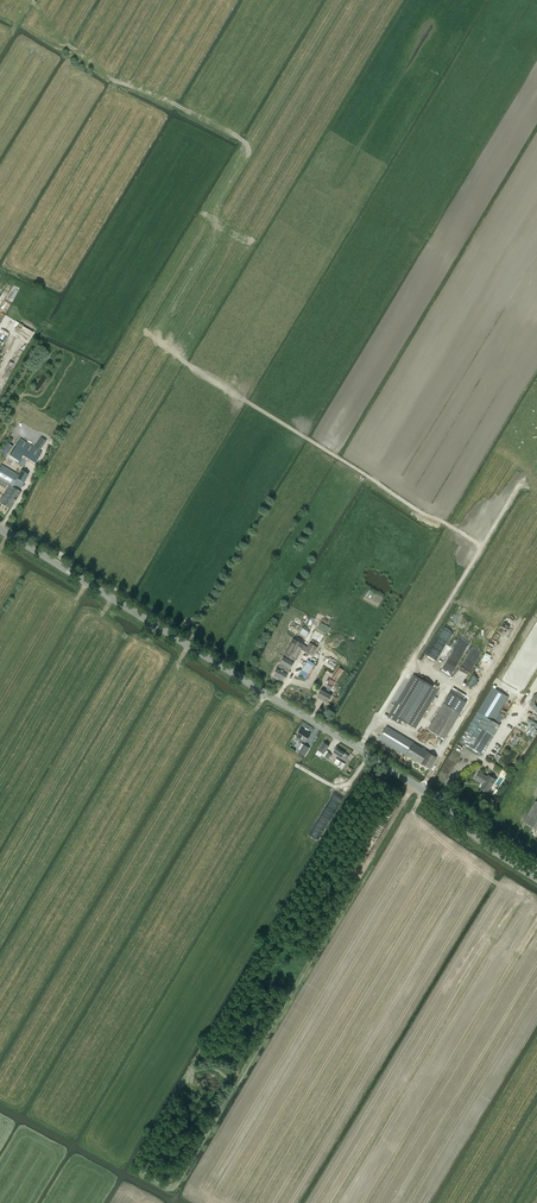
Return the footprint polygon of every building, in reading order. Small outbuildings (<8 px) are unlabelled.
[(9,364),(16,366),(24,343),(18,341),(9,364)] [(61,429),(57,426),(51,438),(55,440),(61,429)] [(46,440),(41,437),(35,446),(34,445),(34,446),(39,450),(46,440)] [(20,439),(14,450),(35,463),(42,453),(20,439)] [(7,456),(13,446),(8,442),(1,452),(7,456)] [(21,457),(18,464),(23,467),(27,460),(21,457)] [(0,468),(0,479),(12,486),(11,486),(10,485),(3,496),(2,495),(0,500),(0,503),(10,509),(20,491),(13,487),(15,485),(20,488),(23,483),(17,479),(19,475),(1,466),(0,468)] [(366,596),(370,599),(374,593),(369,590),(366,596)] [(304,624),(311,626),(313,619),(306,617),(304,624)] [(327,633),(329,626),(320,622),(318,629),(327,633)] [(445,644),(451,632),(442,628),(430,653),(435,655),(437,652),(441,654),(447,657),(451,647),(445,644)] [(312,633),(308,641),(319,647),(324,637),(317,634),(316,636),(312,633)] [(459,638),(448,661),(451,662),(450,664),(456,667),(468,642),(459,638)] [(282,661),(291,666),(300,652),(290,647),(282,661)] [(469,674),(479,655),(470,650),(462,664),(465,666),(462,670),(469,674)] [(301,672),(303,668),(306,670),(314,656),(305,651),(296,670),(301,672)] [(317,652),(315,657),(324,662),(325,660),(329,662),(327,665),(329,665),(331,662),(328,660),(324,658),(325,656),(317,652)] [(339,667),(332,678),(335,680),(342,669),(339,667)] [(309,682),(297,677),(295,683),(311,689),(317,675),(312,673),(309,682)] [(414,675),(389,717),(399,723),(401,719),(415,728),(438,690),(414,675)] [(322,688),(317,698),(328,703),(332,695),(329,693),(331,689),(333,686),(328,684),(327,687),(328,688),(327,691),(322,688)] [(478,712),(494,722),(508,697),(493,688),(478,712)] [(536,709),(536,692),(535,691),(529,706),(536,709)] [(445,740),(460,713),(444,703),(428,730),(445,740)] [(422,764),(429,753),(413,744),(414,743),(387,726),(379,739),(422,764)] [(531,726),(528,731),(534,736),(536,732),(536,730),(531,726)] [(310,735),(301,729),(296,737),(306,742),(310,735)] [(427,731),(422,739),(434,747),(439,738),(427,731)] [(513,746),(519,738),(517,736),(511,745),(513,746)] [(319,750),(316,754),(320,757),(322,755),(325,757),(325,756),(328,758),(331,754),(328,753),(328,752),(326,750),(329,746),(324,743),(319,750)] [(309,748),(304,745),(299,753),(304,756),(309,748)] [(349,756),(345,753),(337,747),(333,752),(342,758),(343,757),(347,760),(349,756)] [(436,757),(429,753),(422,764),(430,769),(436,757)] [(488,792),(496,780),(488,775),(487,777),(480,773),(476,779),(483,784),(481,788),(488,792)] [(317,839),(338,801),(331,797),(310,835),(317,839)] [(536,829),(536,824),(532,821),(536,812),(536,802),(535,801),(523,821),(536,829)]
